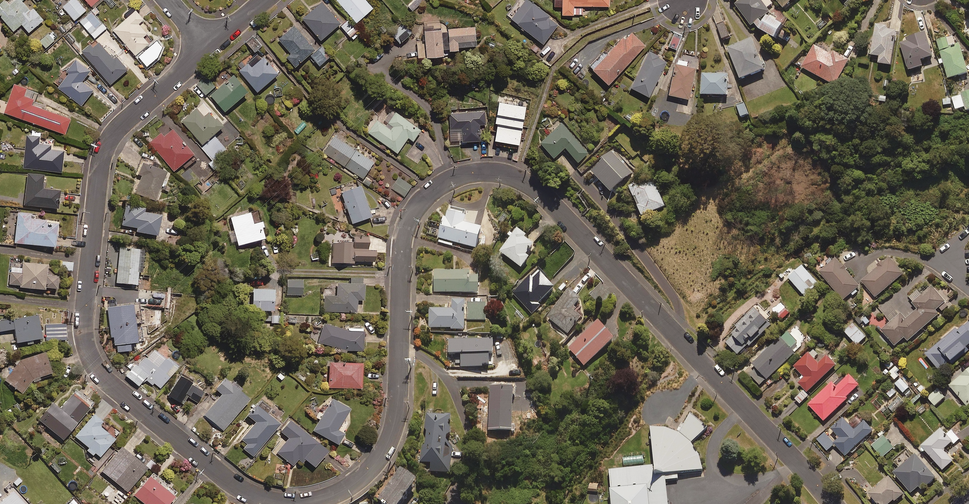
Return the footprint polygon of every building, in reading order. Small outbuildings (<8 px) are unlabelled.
[(21,0),(11,0),(8,3),(6,0),(2,0),(0,2),(0,15),(13,30),(21,23),(28,31),(43,18),(32,6),(29,9),(21,0)] [(78,0),(68,0),(62,5),(74,19),(86,9),(78,0)] [(340,21),(322,0),(302,17),(320,38),(340,21)] [(356,21),(372,6),(367,0),(338,0),(356,21)] [(408,5),(412,10),(423,0),(414,0),(408,5)] [(530,0),(524,0),(511,17),(543,42),(558,22),(530,0)] [(554,4),(562,4),(562,13),(582,13),(582,4),(609,4),(609,0),(554,0),(554,4)] [(736,4),(753,25),(755,23),(777,37),(786,23),(769,6),(773,3),(771,0),(742,0),(736,4)] [(100,11),(95,6),(79,21),(94,37),(106,26),(95,15),(100,11)] [(135,54),(149,41),(143,35),(148,30),(144,25),(142,26),(138,21),(143,17),(135,8),(112,28),(135,54)] [(341,25),(354,39),(359,34),(356,30),(358,28),(348,18),(341,25)] [(730,36),(725,22),(717,25),(722,39),(730,36)] [(314,48),(294,24),(278,37),(290,51),(286,55),(295,64),(314,48)] [(887,26),(875,24),(870,55),(879,56),(878,63),(890,65),(895,31),(886,29),(887,26)] [(476,44),(475,25),(424,29),(426,54),(443,53),(443,48),(458,47),(458,45),(476,44)] [(411,32),(406,26),(395,36),(400,42),(411,32)] [(645,44),(629,29),(592,67),(608,82),(645,44)] [(57,36),(52,30),(50,32),(49,31),(39,40),(45,46),(57,36)] [(673,30),(666,45),(675,50),(683,35),(673,30)] [(932,56),(925,32),(899,40),(906,64),(932,56)] [(262,44),(254,35),(247,41),(255,50),(262,44)] [(956,47),(953,36),(936,41),(948,78),(968,72),(960,46),(956,47)] [(766,68),(753,37),(729,47),(742,78),(766,68)] [(112,57),(98,40),(92,45),(90,42),(81,50),(110,83),(127,68),(115,55),(112,57)] [(832,53),(814,44),(802,66),(837,85),(851,59),(834,50),(832,53)] [(327,57),(319,47),(311,54),(319,64),(327,57)] [(384,55),(380,51),(373,60),(377,64),(384,55)] [(667,60),(649,51),(631,86),(649,95),(667,60)] [(261,61),(254,53),(237,68),(257,90),(278,71),(265,57),(261,61)] [(90,69),(74,57),(62,74),(65,76),(57,86),(81,104),(93,88),(81,80),(90,69)] [(687,60),(677,58),(669,92),(689,97),(696,67),(686,65),(687,60)] [(247,88),(233,73),(210,93),(224,109),(247,88)] [(729,73),(703,73),(703,94),(729,94),(729,73)] [(215,84),(207,75),(197,85),(205,93),(215,84)] [(26,88),(26,86),(13,82),(3,111),(64,132),(70,116),(33,103),(37,93),(26,88)] [(951,96),(955,110),(965,107),(967,110),(968,110),(968,91),(951,96)] [(888,96),(879,95),(878,102),(887,103),(888,96)] [(498,125),(494,142),(519,147),(527,111),(529,111),(530,106),(493,98),(491,105),(498,107),(495,125),(498,125)] [(749,114),(745,102),(737,105),(742,117),(749,114)] [(209,108),(202,113),(196,107),(182,120),(202,142),(223,124),(209,108)] [(422,126),(397,110),(386,125),(377,119),(368,132),(397,151),(408,136),(413,139),(422,126)] [(485,123),(485,111),(449,112),(450,127),(461,127),(462,139),(480,139),(479,123),(485,123)] [(588,151),(562,121),(540,140),(553,155),(564,145),(577,160),(588,151)] [(193,152),(172,128),(164,135),(161,131),(149,141),(173,169),(193,152)] [(41,131),(31,131),(31,134),(25,134),(23,167),(62,169),(63,146),(53,146),(53,138),(41,138),(41,131)] [(334,133),(322,151),(363,178),(375,160),(334,133)] [(225,148),(216,137),(203,148),(212,159),(225,148)] [(632,171),(611,150),(592,170),(612,191),(632,171)] [(152,159),(143,156),(136,174),(140,175),(134,192),(154,200),(164,170),(150,165),(152,159)] [(41,174),(26,172),(23,204),(56,207),(58,189),(40,187),(41,174)] [(667,205),(652,175),(630,186),(645,216),(667,205)] [(411,185),(399,177),(392,188),(404,196),(411,185)] [(370,216),(358,184),(340,191),(352,222),(370,216)] [(142,206),(124,204),(122,226),(137,227),(136,231),(157,233),(159,212),(142,210),(142,206)] [(481,228),(464,223),(466,216),(463,215),(464,211),(448,206),(438,242),(452,246),(453,242),(476,248),(481,228)] [(29,212),(16,211),(14,242),(53,245),(55,220),(28,217),(29,212)] [(259,226),(261,225),(260,219),(252,222),(249,211),(229,217),(237,245),(263,238),(259,226)] [(513,234),(510,231),(507,236),(510,238),(500,251),(521,268),(529,257),(526,255),(535,244),(525,237),(527,236),(517,228),(513,234)] [(366,232),(351,232),(352,237),(350,237),(350,240),(331,241),(332,262),(373,261),(373,250),(367,250),(366,232)] [(142,248),(118,246),(116,282),(136,283),(137,271),(140,271),(142,248)] [(905,273),(890,257),(862,280),(877,297),(905,273)] [(851,294),(853,296),(859,291),(857,289),(860,287),(837,258),(821,272),(844,300),(851,294)] [(44,286),(55,287),(56,275),(45,274),(45,263),(21,261),(20,273),(9,272),(8,284),(19,285),(18,286),(44,288),(44,286)] [(73,262),(62,262),(61,270),(73,271),(73,262)] [(820,284),(803,265),(789,278),(806,296),(820,284)] [(479,292),(478,276),(470,276),(470,271),(434,271),(434,293),(479,292)] [(553,288),(538,272),(531,279),(528,276),(511,293),(531,313),(539,306),(537,303),(553,288)] [(363,277),(351,277),(351,282),(336,282),(336,289),(324,289),(324,311),(356,311),(356,299),(363,299),(363,277)] [(302,280),(287,279),(286,295),(302,295),(302,280)] [(907,320),(897,309),(887,317),(892,322),(882,330),(896,346),(906,337),(909,341),(940,314),(937,310),(946,301),(933,285),(922,295),(918,290),(910,297),(920,308),(907,320)] [(272,288),(251,288),(251,310),(272,310),(272,288)] [(568,290),(554,307),(556,310),(549,319),(567,334),(581,317),(573,310),(581,300),(568,290)] [(464,301),(452,301),(452,309),(429,309),(429,328),(452,328),(452,330),(464,330),(465,319),(485,320),(486,304),(464,303),(464,301)] [(138,303),(106,306),(111,346),(116,346),(116,351),(129,350),(128,342),(135,341),(133,323),(140,322),(138,303)] [(790,313),(781,303),(774,310),(782,320),(790,313)] [(774,323),(756,306),(731,331),(735,334),(727,342),(739,354),(749,344),(751,345),(755,341),(753,339),(761,331),(764,333),(774,323)] [(37,315),(0,321),(0,330),(8,329),(10,342),(40,338),(37,315)] [(273,332),(273,322),(278,322),(278,315),(264,315),(264,332),(273,332)] [(864,328),(870,321),(864,316),(858,323),(864,328)] [(615,338),(597,319),(567,347),(585,366),(615,338)] [(960,331),(957,327),(927,355),(942,371),(968,347),(968,322),(960,331)] [(340,346),(338,352),(347,352),(347,348),(362,350),(363,328),(346,327),(346,329),(322,323),(318,342),(340,346)] [(867,336),(856,325),(847,333),(858,345),(867,336)] [(756,366),(768,379),(801,346),(788,331),(753,364),(756,366)] [(493,340),(448,340),(448,353),(461,353),(461,367),(489,367),(489,354),(493,354),(493,340)] [(146,380),(153,386),(154,384),(159,389),(178,366),(165,355),(163,358),(153,349),(147,356),(145,354),(129,368),(124,375),(137,385),(145,375),(148,377),(146,380)] [(819,354),(814,349),(795,366),(806,377),(800,383),(808,392),(837,365),(828,355),(820,364),(815,358),(819,354)] [(20,392),(27,382),(39,378),(38,376),(50,372),(42,351),(19,360),(4,380),(20,392)] [(888,357),(883,363),(891,370),(896,364),(888,357)] [(361,362),(328,362),(328,387),(360,387),(361,362)] [(768,379),(756,366),(748,373),(761,386),(768,379)] [(900,369),(897,366),(889,373),(895,380),(901,374),(898,371),(900,369)] [(950,385),(967,405),(968,404),(968,369),(950,385)] [(194,383),(179,374),(167,394),(182,403),(186,396),(197,402),(203,391),(193,385),(194,383)] [(860,385),(851,375),(838,387),(833,382),(810,405),(825,421),(849,398),(847,397),(860,385)] [(248,398),(222,377),(213,388),(221,394),(204,415),(223,430),(248,398)] [(913,391),(901,377),(895,383),(907,396),(913,391)] [(916,379),(912,384),(923,394),(927,389),(916,379)] [(513,387),(490,387),(490,396),(481,396),(481,412),(489,412),(489,424),(513,424),(513,387)] [(946,397),(938,389),(928,398),(935,406),(946,397)] [(810,395),(805,390),(796,399),(800,404),(810,395)] [(87,407),(68,392),(61,401),(64,403),(59,409),(50,401),(36,418),(61,439),(87,407)] [(539,392),(527,392),(526,411),(539,412),(539,392)] [(348,408),(330,398),(312,430),(337,444),(348,424),(341,420),(348,408)] [(266,413),(270,407),(258,399),(246,415),(254,421),(240,439),(246,443),(242,448),(252,456),(278,422),(266,413)] [(452,416),(426,413),(421,462),(431,463),(430,471),(450,473),(453,443),(449,443),(452,416)] [(88,447),(86,450),(92,455),(94,452),(99,456),(118,432),(110,426),(105,432),(97,425),(100,421),(92,414),(74,436),(88,447)] [(856,430),(844,418),(832,428),(841,438),(835,443),(846,456),(874,430),(866,421),(856,430)] [(326,450),(289,419),(280,431),(288,437),(276,452),(292,465),(296,460),(300,464),(304,459),(313,466),(326,450)] [(649,428),(653,467),(609,471),(613,503),(665,503),(663,479),(675,478),(675,472),(699,469),(698,454),(691,444),(701,428),(689,420),(679,436),(664,426),(649,428)] [(943,428),(923,446),(925,448),(923,450),(925,452),(927,451),(944,470),(954,461),(944,450),(954,442),(947,435),(948,434),(943,428)] [(835,444),(825,433),(818,439),(827,450),(835,444)] [(895,447),(884,435),(873,445),(883,457),(895,447)] [(145,466),(120,446),(101,471),(126,491),(145,466)] [(937,477),(917,454),(896,472),(913,492),(920,486),(923,489),(937,477)] [(53,462),(49,466),(56,473),(61,468),(53,462)] [(284,465),(276,464),(275,473),(283,474),(284,465)] [(401,468),(377,499),(383,503),(399,503),(417,480),(401,468)] [(133,495),(144,503),(166,503),(176,492),(151,472),(133,495)] [(879,503),(890,503),(894,500),(895,501),(905,494),(891,477),(871,494),(879,503)] [(11,490),(0,501),(0,503),(24,503),(11,490)]
